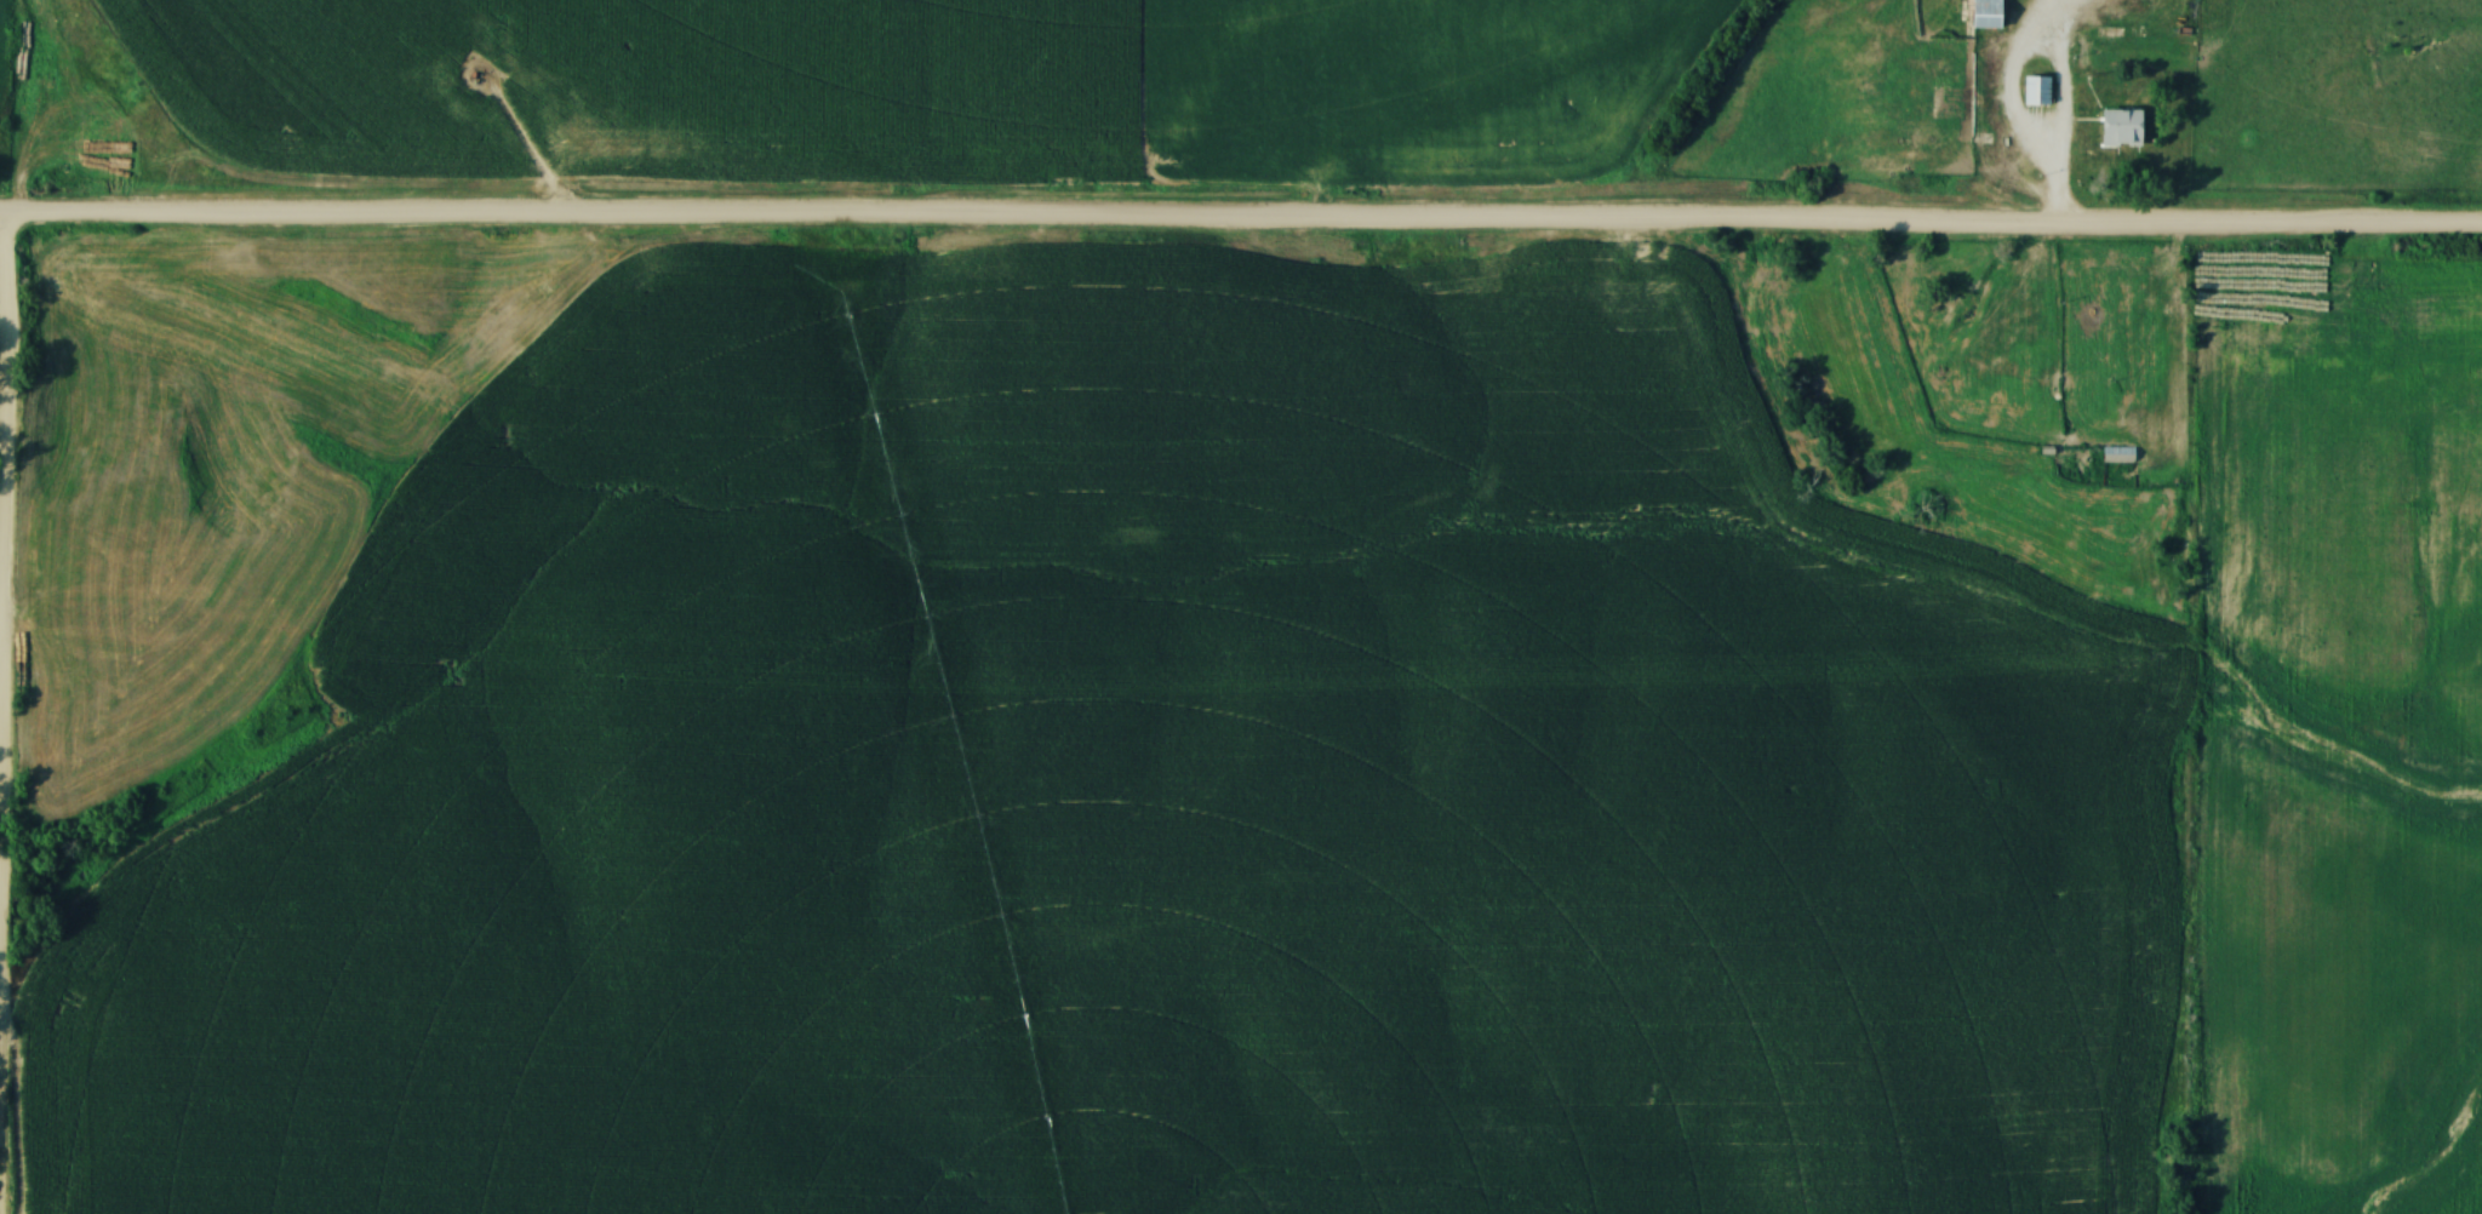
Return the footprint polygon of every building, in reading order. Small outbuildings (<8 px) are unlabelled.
[(2001,0),(1973,0),(1973,30),(2001,30),(2001,0)] [(2025,107),(2049,107),(2049,78),(2025,78),(2025,107)] [(2142,110),(2103,110),(2103,148),(2142,148),(2142,110)] [(2103,462),(2134,462),(2134,447),(2103,447),(2103,462)]
